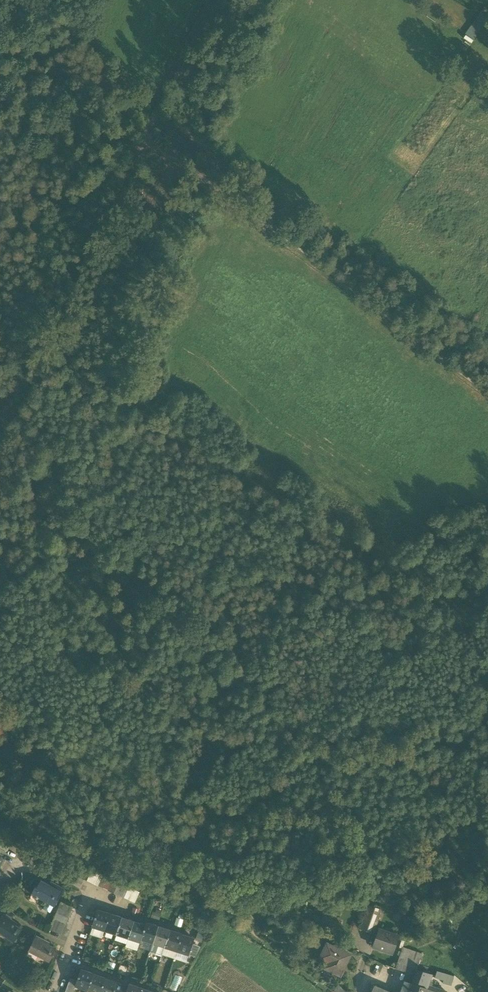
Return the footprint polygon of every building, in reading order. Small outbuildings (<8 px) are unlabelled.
[(487,21),(487,10),(484,7),(465,34),(474,40),(487,21)] [(92,870),(87,881),(92,884),(97,873),(92,870)] [(102,875),(97,873),(92,884),(98,886),(102,875)] [(108,878),(102,875),(98,886),(103,889),(108,878)] [(108,878),(103,889),(108,891),(113,880),(108,878)] [(64,890),(50,882),(49,885),(40,880),(31,894),(32,895),(33,892),(40,896),(39,898),(39,899),(40,898),(47,902),(54,906),(53,907),(54,907),(64,890)] [(113,880),(108,891),(113,893),(118,882),(113,880)] [(123,885),(118,882),(113,893),(118,896),(123,885)] [(17,886),(12,883),(9,888),(6,893),(11,896),(17,886)] [(0,891),(0,897),(3,899),(6,893),(9,888),(4,885),(0,891)] [(123,885),(118,896),(123,898),(128,887),(123,885)] [(134,890),(128,887),(123,898),(129,901),(134,890)] [(134,890),(129,901),(134,903),(139,892),(134,890)] [(47,902),(43,909),(50,913),(53,907),(54,906),(47,902)] [(72,907),(61,903),(59,908),(70,913),(72,907)] [(70,913),(59,908),(56,913),(67,918),(70,913)] [(109,915),(97,911),(91,927),(104,931),(109,915)] [(380,913),(373,911),(370,919),(377,921),(380,913)] [(67,918),(56,913),(54,919),(65,923),(67,918)] [(9,922),(11,920),(3,915),(0,920),(0,929),(2,931),(1,933),(13,942),(21,931),(9,922)] [(121,918),(109,915),(104,931),(116,935),(121,918)] [(133,922),(121,918),(116,935),(128,939),(133,922)] [(65,923),(54,919),(52,924),(63,929),(65,923)] [(377,921),(370,919),(366,930),(373,932),(377,921)] [(144,926),(133,922),(128,939),(140,942),(145,926),(144,926)] [(158,927),(146,923),(144,926),(145,926),(140,942),(140,943),(141,940),(152,943),(158,927)] [(63,929),(52,924),(49,930),(60,934),(63,929)] [(158,927),(152,943),(164,947),(170,931),(158,927)] [(385,932),(379,930),(373,947),(392,953),(398,936),(390,934),(390,932),(386,930),(385,932)] [(182,935),(170,931),(164,947),(176,951),(182,935)] [(194,939),(182,935),(176,951),(189,955),(194,939)] [(44,941),(36,937),(29,949),(37,953),(36,955),(49,962),(56,950),(43,943),(44,941)] [(164,947),(152,943),(150,953),(161,956),(164,947)] [(350,955),(327,944),(319,959),(334,966),(331,972),(340,976),(350,955)] [(399,958),(419,965),(422,956),(402,949),(399,958)] [(419,965),(399,958),(395,969),(415,976),(417,970),(419,965)] [(93,975),(81,970),(77,981),(75,986),(87,991),(93,975)] [(432,975),(417,970),(415,976),(412,985),(427,989),(429,983),(432,975)] [(453,977),(440,973),(438,979),(444,980),(443,983),(451,985),(453,977)] [(93,975),(87,991),(91,991),(100,991),(105,979),(93,975)] [(70,979),(65,991),(73,991),(75,986),(77,981),(70,979)] [(105,979),(100,991),(113,991),(117,983),(105,979)] [(36,986),(26,981),(23,986),(34,991),(36,986)] [(412,985),(404,982),(400,991),(426,991),(427,989),(412,985)] [(117,983),(113,991),(127,991),(128,987),(117,983)] [(433,988),(433,989),(431,988),(432,984),(429,983),(427,989),(426,991),(445,991),(433,988)]
